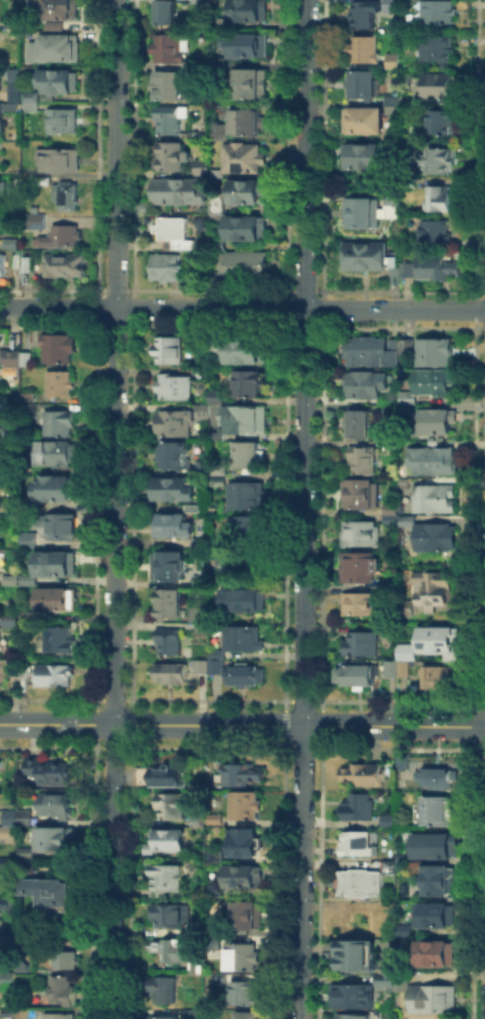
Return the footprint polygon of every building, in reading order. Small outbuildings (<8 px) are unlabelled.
[(79,0),(79,21),(47,21),(47,0),(79,0)] [(235,21),(236,0),(268,0),(268,21),(235,21)] [(351,10),(351,0),(379,0),(379,10),(372,10),(372,28),(351,28),(351,16),(348,16),(348,10),(351,10)] [(383,10),(383,0),(399,0),(399,10),(383,10)] [(420,22),(421,0),(452,0),(452,7),(455,7),(455,14),(452,14),(452,22),(420,22)] [(177,3),(177,24),(160,24),(160,3),(177,3)] [(351,34),(377,34),(377,50),(380,50),(380,61),(351,61),(351,54),(349,54),(349,43),(351,43),(351,34)] [(420,59),(420,34),(452,34),(452,43),(456,43),(456,52),(452,52),(452,61),(440,61),(440,59),(420,59)] [(157,61),(157,36),(185,36),(185,61),(157,61)] [(229,44),(229,36),(271,36),(271,58),(234,58),(234,44),(229,44)] [(34,42),(49,43),(49,38),(82,38),(82,62),(33,62),(34,42)] [(386,51),(399,51),(399,67),(386,67),(386,51)] [(214,69),(214,58),(226,58),(226,69),(214,69)] [(350,96),(350,86),(346,86),(346,78),(350,78),(350,68),(375,69),(375,78),(379,78),(378,94),(375,94),(375,97),(371,97),(371,100),(365,100),(365,96),(350,96)] [(423,70),(452,71),(452,81),(455,81),(455,96),(420,96),(420,89),(423,89),(423,70)] [(236,86),(236,72),(270,72),(269,99),(240,99),(240,86),(236,86)] [(47,74),(81,74),(81,95),(47,94),(47,74)] [(187,74),(187,99),(157,99),(157,74),(187,74)] [(21,86),(10,86),(10,102),(20,102),(21,86)] [(387,93),(387,101),(400,101),(400,93),(387,93)] [(24,111),(24,95),(40,96),(40,111),(24,111)] [(387,101),(400,101),(400,109),(387,109),(387,101)] [(4,114),(4,105),(17,105),(17,114),(4,114)] [(349,132),(349,131),(343,131),(343,107),(349,107),(349,105),(383,105),(383,132),(349,132)] [(455,108),(455,124),(454,124),(454,133),(430,133),(430,125),(428,125),(429,114),(430,114),(430,108),(455,108)] [(49,134),(49,110),(80,110),(80,134),(49,134)] [(160,110),(188,110),(188,124),(183,124),(183,135),(160,135),(160,110)] [(262,111),(262,115),(270,115),(270,129),(261,129),(261,137),(234,137),(235,111),(262,111)] [(215,123),(229,123),(229,137),(214,137),(215,123)] [(381,141),(381,169),(342,168),(343,141),(381,141)] [(157,169),(157,144),(189,144),(189,169),(157,169)] [(266,147),(266,174),(227,174),(227,146),(266,147)] [(425,172),(425,153),(429,153),(429,146),(455,146),(455,162),(451,162),(451,172),(425,172)] [(41,171),(42,147),(81,148),(81,171),(41,171)] [(198,174),(198,162),(210,162),(210,174),(198,174)] [(9,175),(9,167),(23,167),(23,175),(9,175)] [(157,181),(206,182),(206,206),(157,206),(157,181)] [(232,205),(232,182),(263,182),(263,205),(232,205)] [(429,198),(429,184),(450,184),(450,189),(452,189),(452,210),(429,210),(429,208),(423,208),(423,198),(429,198)] [(78,185),(78,212),(63,212),(63,185),(78,185)] [(400,186),(400,203),(383,204),(383,186),(400,186)] [(343,196),(378,196),(378,227),(343,227),(343,196)] [(226,197),(226,220),(215,220),(215,197),(226,197)] [(44,228),(44,212),(24,212),(24,228),(44,228)] [(230,242),(230,217),(263,217),(263,242),(230,242)] [(189,218),(189,241),(195,241),(195,251),(176,251),(176,241),(159,241),(159,218),(189,218)] [(448,218),(448,231),(452,231),(452,238),(448,238),(448,245),(418,245),(418,223),(421,223),(421,218),(448,218)] [(40,237),(56,237),(56,228),(81,228),(80,247),(40,247),(40,237)] [(227,238),(227,251),(218,251),(218,238),(227,238)] [(342,269),(342,240),(386,240),(386,255),(389,254),(390,262),(387,262),(387,268),(368,268),(368,270),(359,270),(359,268),(342,269)] [(20,242),(20,250),(7,250),(7,242),(20,242)] [(461,260),(461,273),(449,273),(449,277),(416,277),(416,253),(444,253),(444,260),(461,260)] [(47,256),(88,256),(88,278),(47,277),(47,256)] [(155,281),(155,256),(181,256),(181,282),(155,281)] [(223,278),(224,256),(268,256),(267,278),(223,278)] [(21,272),(21,260),(32,260),(32,272),(21,272)] [(399,275),(399,260),(414,260),(414,275),(399,275)] [(389,282),(389,265),(399,266),(399,282),(389,282)] [(46,336),(75,337),(75,364),(46,364),(46,336)] [(184,339),(184,365),(159,365),(159,339),(184,339)] [(349,368),(349,339),(389,339),(389,368),(349,368)] [(270,341),(269,364),(230,364),(231,341),(270,341)] [(454,341),(454,367),(420,367),(420,341),(454,341)] [(416,342),(415,356),(401,356),(402,342),(416,342)] [(199,352),(199,343),(208,343),(208,352),(199,352)] [(19,349),(0,348),(0,364),(19,364),(19,349)] [(34,353),(34,368),(22,368),(22,376),(6,376),(6,353),(34,353)] [(452,396),(413,396),(413,372),(459,373),(459,385),(452,384),(452,396)] [(76,373),(76,397),(51,397),(51,373),(76,373)] [(237,374),(264,374),(264,397),(237,397),(237,374)] [(345,400),(345,375),(381,375),(381,400),(345,400)] [(161,399),(161,377),(194,377),(194,399),(161,399)] [(224,393),(224,404),(213,404),(213,393),(224,393)] [(388,413),(388,399),(398,399),(398,413),(388,413)] [(212,407),(211,420),(198,420),(198,407),(212,407)] [(226,432),(226,410),(267,410),(267,432),(226,432)] [(76,428),(76,438),(48,438),(48,427),(38,427),(38,412),(76,412),(76,428)] [(459,412),(459,431),(449,431),(449,436),(425,436),(425,412),(459,412)] [(158,413),(193,413),(192,437),(158,437),(158,413)] [(351,414),(372,414),(371,438),(351,438),(351,414)] [(4,437),(4,428),(21,428),(21,437),(4,437)] [(212,443),(212,435),(223,435),(223,443),(212,443)] [(385,449),(385,441),(397,441),(397,449),(385,449)] [(38,468),(38,444),(73,444),(73,468),(38,468)] [(239,469),(239,444),(264,444),(264,469),(239,469)] [(163,446),(187,446),(187,469),(163,469),(163,446)] [(459,450),(458,476),(413,475),(413,449),(459,450)] [(353,450),(377,450),(377,474),(353,474),(353,450)] [(79,480),(79,502),(38,502),(38,479),(79,480)] [(158,481),(193,481),(193,501),(158,501),(158,481)] [(344,484),(380,484),(380,509),(344,509),(344,484)] [(267,486),(267,512),(230,512),(230,486),(267,486)] [(458,487),(458,514),(416,514),(417,487),(458,487)] [(395,521),(396,504),(383,503),(382,521),(395,521)] [(42,528),(42,517),(76,517),(76,542),(49,541),(49,528),(42,528)] [(156,517),(190,517),(190,537),(156,537),(156,517)] [(404,525),(404,517),(418,517),(418,526),(404,525)] [(232,542),(232,518),(266,518),(266,542),(232,542)] [(345,546),(345,523),(381,523),(381,546),(345,546)] [(418,553),(418,526),(458,526),(458,553),(418,553)] [(35,531),(19,531),(19,546),(35,546),(35,531)] [(78,555),(78,576),(40,576),(40,555),(78,555)] [(186,555),(186,581),(154,581),(155,555),(186,555)] [(341,555),(379,556),(379,584),(341,584),(341,555)] [(221,559),(234,559),(234,578),(221,578),(221,559)] [(416,605),(416,573),(451,573),(451,605),(416,605)] [(4,585),(4,577),(16,577),(16,585),(4,585)] [(207,577),(207,586),(197,586),(197,577),(207,577)] [(24,586),(24,578),(36,578),(36,586),(24,586)] [(385,594),(385,581),(397,581),(397,594),(385,594)] [(43,591),(79,591),(79,613),(43,612),(43,591)] [(191,618),(158,618),(159,591),(184,591),(184,608),(211,608),(211,625),(191,625),(191,618)] [(219,600),(227,600),(227,592),(266,592),(266,612),(219,612),(219,600)] [(345,616),(345,595),(382,595),(382,617),(345,616)] [(402,615),(402,603),(413,603),(413,615),(402,615)] [(19,613),(18,628),(6,628),(6,613),(19,613)] [(38,614),(38,622),(24,622),(24,614),(38,614)] [(424,652),(424,628),(457,628),(457,652),(424,652)] [(76,630),(75,655),(47,655),(47,630),(76,630)] [(260,630),(260,643),(269,643),(269,651),(226,651),(226,630),(260,630)] [(160,631),(182,631),(182,656),(160,655),(160,631)] [(348,635),(379,635),(379,657),(347,657),(348,635)] [(400,662),(400,647),(417,647),(417,671),(410,671),(410,678),(389,678),(389,662),(400,662)] [(21,662),(21,677),(12,677),(12,662),(21,662)] [(198,673),(199,663),(206,663),(206,673),(198,673)] [(212,674),(212,664),(221,664),(221,674),(212,674)] [(158,683),(158,665),(188,665),(188,683),(158,683)] [(428,689),(428,665),(464,665),(464,689),(428,689)] [(73,668),(73,686),(41,686),(41,668),(73,668)] [(230,687),(230,668),(261,668),(261,687),(230,687)] [(340,669),(378,669),(377,686),(372,686),(372,693),(359,693),(359,687),(340,687),(340,669)] [(39,755),(39,760),(67,760),(67,765),(71,765),(71,776),(67,776),(67,783),(38,783),(38,772),(25,772),(25,755),(39,755)] [(247,766),(247,771),(266,771),(266,780),(247,780),(247,786),(228,786),(228,766),(247,766)] [(345,767),(386,767),(386,787),(344,786),(345,767)] [(154,785),(154,769),(184,769),(184,786),(154,785)] [(427,771),(457,771),(457,789),(426,789),(427,771)] [(74,797),(74,807),(76,807),(76,815),(71,815),(71,818),(61,819),(61,814),(39,814),(39,790),(58,790),(58,792),(70,792),(70,797),(74,797)] [(348,795),(375,795),(375,821),(348,821),(348,795)] [(162,811),(162,796),(187,796),(187,819),(164,819),(164,811),(162,811)] [(258,797),(258,803),(265,803),(265,811),(258,811),(258,819),(234,819),(234,797),(258,797)] [(426,826),(426,798),(453,798),(453,826),(426,826)] [(17,808),(17,825),(3,825),(3,808),(17,808)] [(18,824),(18,812),(29,812),(29,824),(18,824)] [(380,824),(394,824),(394,813),(381,813),(380,824)] [(1,825),(15,825),(15,837),(1,837),(1,825)] [(37,825),(74,825),(74,850),(37,850),(37,825)] [(234,855),(234,832),(261,832),(261,855),(234,855)] [(159,855),(148,855),(148,847),(159,847),(159,833),(187,833),(187,851),(159,851),(159,855)] [(374,834),(374,857),(344,857),(344,834),(374,834)] [(410,859),(411,835),(461,836),(461,859),(410,859)] [(18,857),(18,846),(34,846),(34,857),(18,857)] [(210,858),(210,850),(226,850),(226,858),(210,858)] [(410,855),(410,863),(399,863),(399,855),(410,855)] [(11,866),(0,866),(0,856),(11,856),(11,866)] [(19,870),(19,858),(33,858),(33,870),(19,870)] [(154,893),(155,863),(185,863),(185,893),(154,893)] [(385,874),(385,863),(399,863),(399,874),(385,874)] [(232,888),(232,867),(264,867),(264,888),(232,888)] [(423,878),(423,869),(458,869),(458,897),(429,896),(429,878),(423,878)] [(385,874),(385,897),(343,896),(343,872),(385,872),(385,874)] [(39,894),(22,894),(22,877),(29,877),(29,874),(37,874),(37,877),(45,877),(45,878),(65,878),(65,881),(71,881),(71,882),(76,882),(76,910),(43,910),(43,905),(39,905),(39,894)] [(211,896),(211,888),(223,888),(223,896),(211,896)] [(14,907),(13,897),(0,897),(0,907),(14,907)] [(235,904),(266,904),(266,929),(235,929),(235,904)] [(158,927),(158,906),(186,906),(186,927),(158,927)] [(458,907),(458,927),(417,927),(417,907),(458,907)] [(398,923),(412,923),(412,934),(398,934),(398,923)] [(207,946),(207,930),(223,930),(223,946),(207,946)] [(2,934),(2,943),(16,943),(16,934),(2,934)] [(164,963),(164,939),(189,939),(189,963),(164,963)] [(337,943),(379,943),(378,971),(336,971),(337,943)] [(422,944),(458,944),(457,967),(422,966),(422,944)] [(262,945),(262,972),(231,972),(231,945),(262,945)] [(78,949),(78,954),(80,954),(80,962),(78,962),(78,967),(55,967),(55,949),(78,949)] [(16,970),(16,982),(2,982),(2,970),(16,970)] [(72,974),(72,985),(76,985),(76,1005),(66,1005),(66,1001),(52,1001),(52,974),(72,974)] [(400,990),(400,976),(409,976),(409,990),(400,990)] [(156,1003),(156,978),(180,978),(180,1003),(156,1003)] [(237,1004),(237,984),(263,984),(262,1005),(237,1004)] [(413,1012),(413,986),(460,986),(460,1013),(413,1012)] [(335,987),(375,987),(375,1008),(335,1008),(335,987)] [(15,1007),(16,1016),(3,1016),(3,1007),(15,1007)] [(238,1011),(238,1018),(262,1018),(262,1011),(238,1011)]
